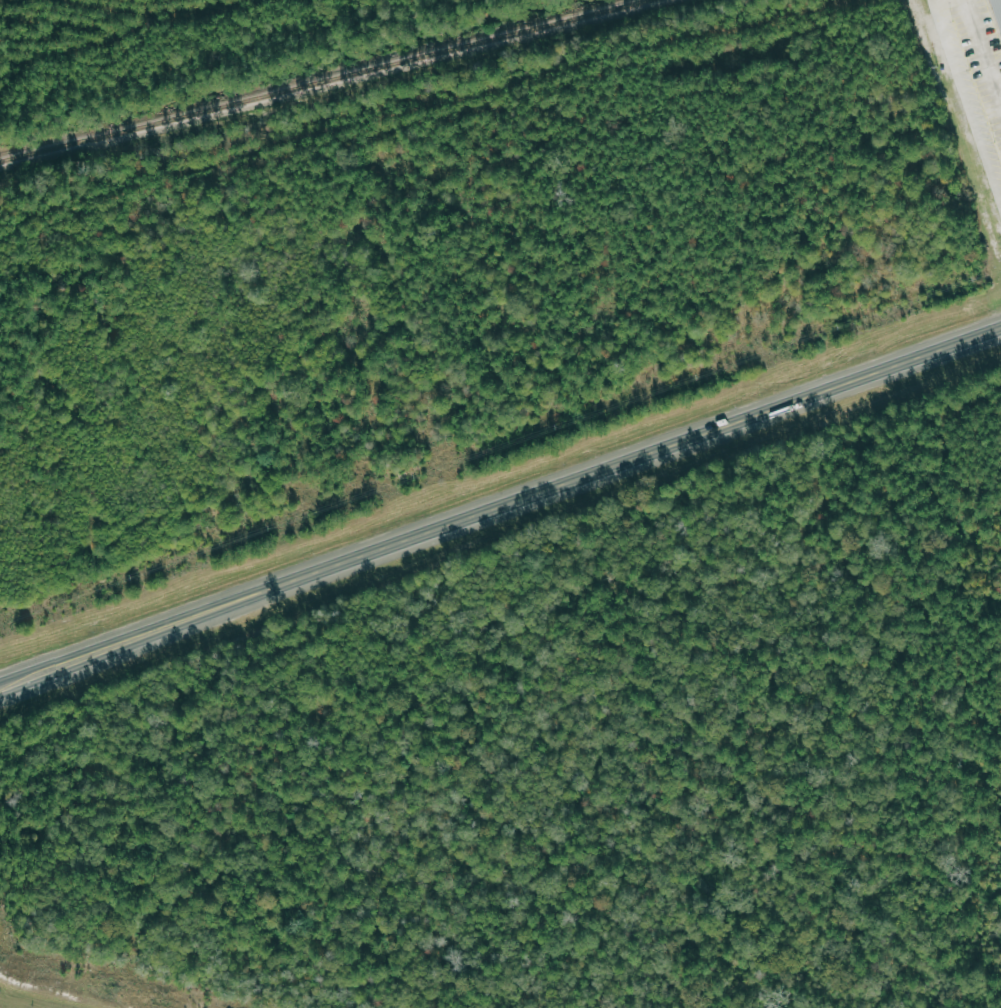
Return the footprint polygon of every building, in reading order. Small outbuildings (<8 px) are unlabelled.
[(1000,30),(990,0),(1000,0),(1000,30)]
